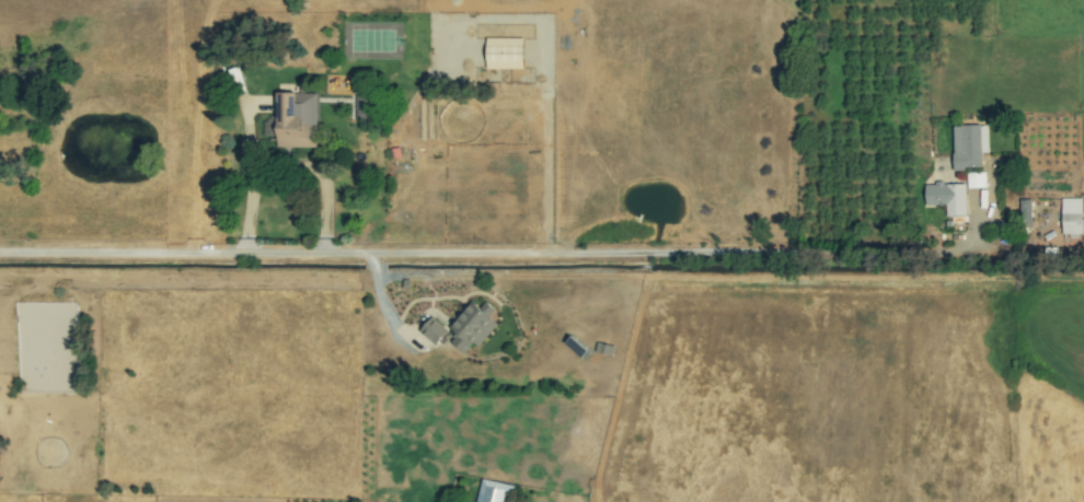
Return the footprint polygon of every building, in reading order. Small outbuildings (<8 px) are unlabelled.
[(316,94),(277,93),(276,147),(315,148),(316,94)] [(371,120),(371,109),(355,108),(355,119),(371,120)] [(952,126),(954,170),(981,168),(981,153),(989,152),(988,125),(952,126)] [(983,172),(967,173),(967,188),(984,187),(983,172)] [(965,183),(924,184),(925,205),(945,205),(945,217),(966,215),(965,183)] [(1061,199),(1062,238),(1081,238),(1081,198),(1061,199)] [(1030,226),(1030,200),(1019,200),(1019,227),(1030,226)] [(463,353),(472,342),(477,347),(497,324),(488,317),(495,310),(485,302),(481,308),(472,301),(450,328),(457,334),(450,341),(463,353)] [(436,346),(448,330),(431,316),(419,331),(436,346)] [(511,486),(481,479),(476,501),(508,501),(511,486)]
